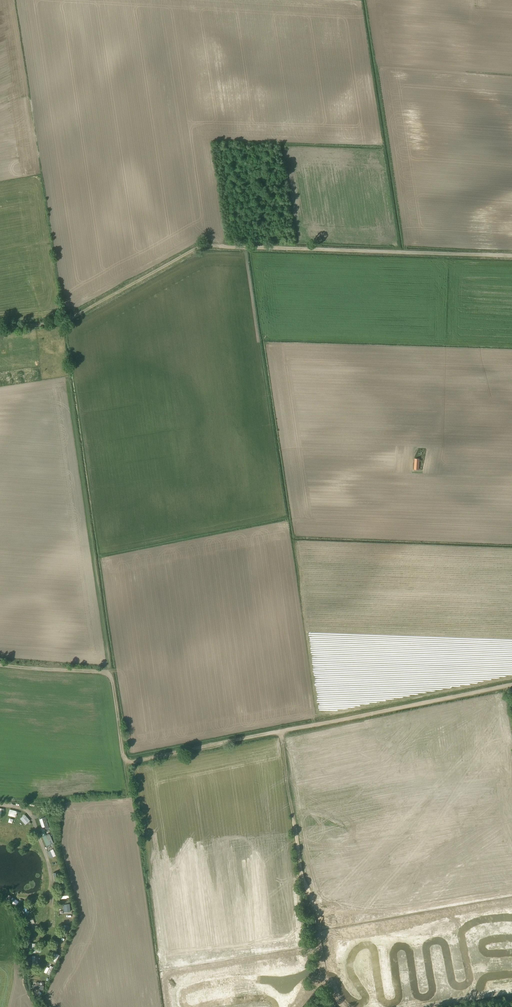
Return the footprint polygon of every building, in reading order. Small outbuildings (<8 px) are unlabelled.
[(22,817),(20,819),(25,825),(27,823),(29,825),(30,823),(29,821),(30,821),(24,815),(22,817)] [(45,817),(39,819),(42,828),(44,827),(45,829),(49,828),(45,817)] [(45,836),(42,837),(46,846),(53,843),(49,834),(45,835),(45,836)] [(53,849),(47,852),(50,858),(56,856),(53,849)] [(20,906),(19,908),(21,911),(20,912),(25,917),(28,915),(26,914),(28,912),(25,908),(23,909),(20,906)] [(32,918),(26,921),(29,928),(32,926),(32,925),(35,923),(32,918)] [(46,967),(43,972),(49,975),(53,967),(50,966),(49,968),(46,967)]
